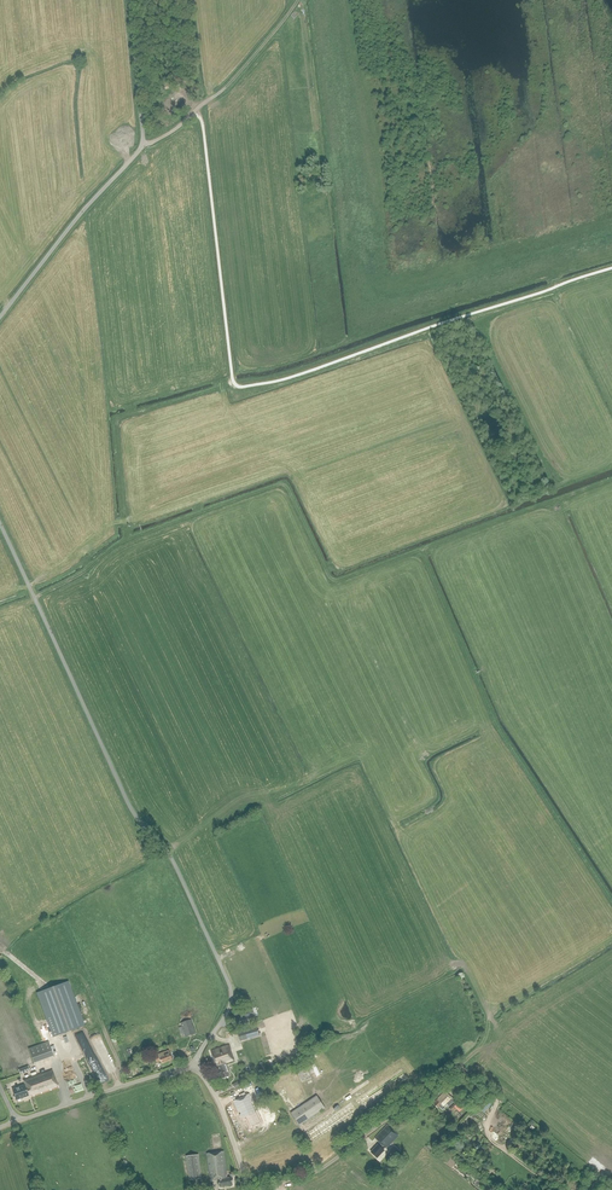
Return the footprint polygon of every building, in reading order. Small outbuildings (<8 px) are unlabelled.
[(53,1037),(85,1026),(69,981),(37,992),(53,1037)] [(254,1016),(252,1008),(240,1012),(243,1020),(254,1016)] [(196,1033),(191,1020),(181,1023),(182,1026),(177,1027),(181,1038),(185,1036),(185,1037),(196,1033)] [(260,1036),(258,1026),(238,1031),(241,1041),(260,1036)] [(49,1040),(28,1047),(33,1062),(54,1054),(49,1040)] [(234,1062),(230,1049),(229,1045),(211,1051),(216,1067),(217,1066),(219,1075),(221,1074),(222,1079),(229,1077),(227,1072),(228,1071),(225,1065),(234,1062)] [(160,1064),(172,1060),(168,1051),(154,1056),(156,1063),(159,1062),(160,1064)] [(18,1069),(20,1074),(30,1071),(28,1066),(18,1069)] [(29,1095),(30,1098),(59,1088),(52,1069),(23,1080),(25,1085),(12,1090),(15,1100),(17,1100),(20,1099),(20,1098),(29,1095)] [(456,1085),(464,1078),(461,1074),(453,1081),(456,1085)] [(379,1086),(303,1129),(311,1142),(386,1098),(379,1086)] [(443,1110),(453,1100),(452,1099),(453,1098),(451,1096),(450,1097),(445,1092),(433,1103),(438,1108),(439,1106),(443,1110)] [(251,1126),(260,1123),(255,1113),(258,1112),(250,1093),(233,1101),(241,1119),(246,1117),(251,1126)] [(317,1095),(291,1113),(299,1126),(325,1108),(317,1095)] [(491,1103),(484,1096),(477,1104),(478,1105),(477,1105),(483,1111),(491,1103)] [(463,1109),(457,1101),(450,1108),(454,1113),(457,1110),(456,1109),(456,1108),(458,1111),(459,1112),(463,1109)] [(384,1151),(383,1150),(386,1147),(386,1148),(388,1146),(389,1146),(399,1136),(387,1125),(375,1137),(382,1144),(380,1146),(378,1145),(371,1152),(378,1158),(384,1151)] [(389,1153),(395,1158),(401,1152),(395,1147),(389,1153)] [(206,1154),(207,1158),(210,1181),(219,1179),(219,1187),(233,1185),(232,1177),(227,1178),(224,1152),(206,1154)] [(189,1180),(202,1178),(198,1154),(186,1156),(189,1180)]
